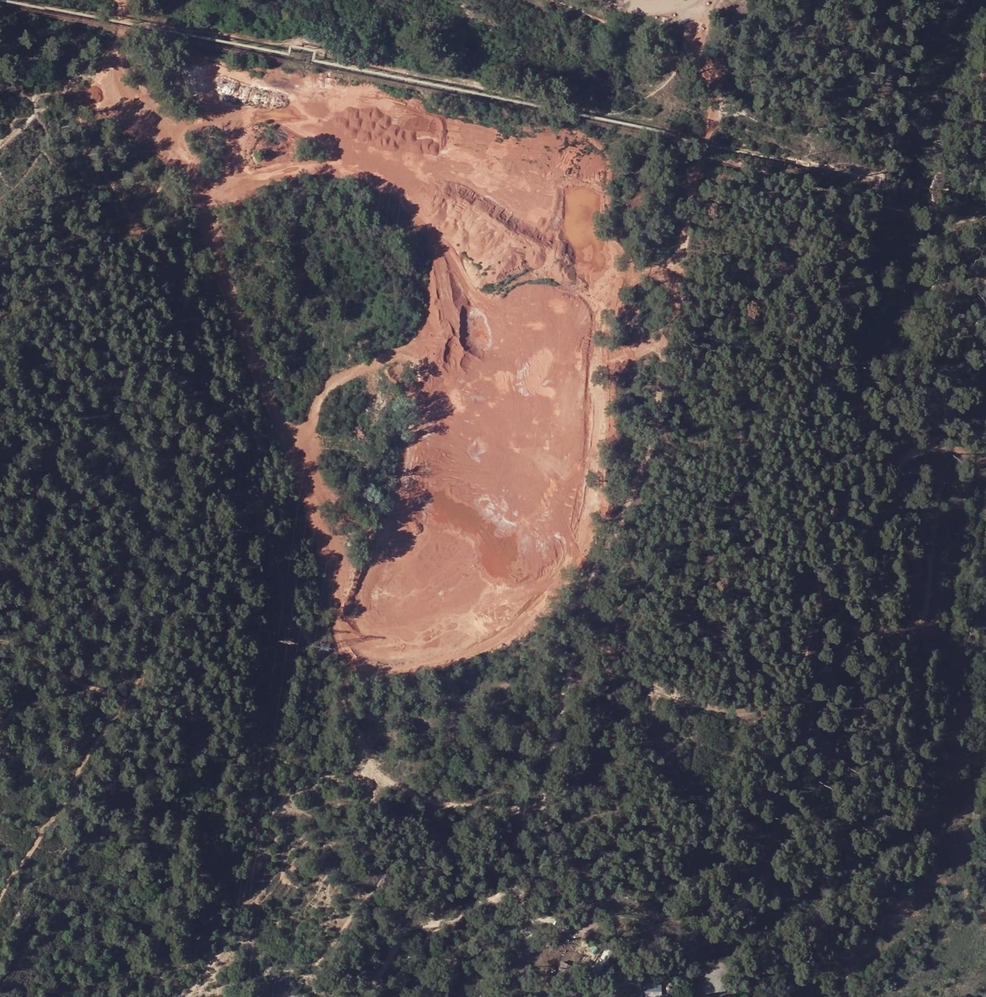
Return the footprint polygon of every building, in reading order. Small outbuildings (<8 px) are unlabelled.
[(441,898),(430,912),(438,918),(449,904),(441,898)] [(569,965),(563,961),(560,969),(566,972),(569,965)] [(663,976),(646,975),(646,994),(663,994),(663,976)]
